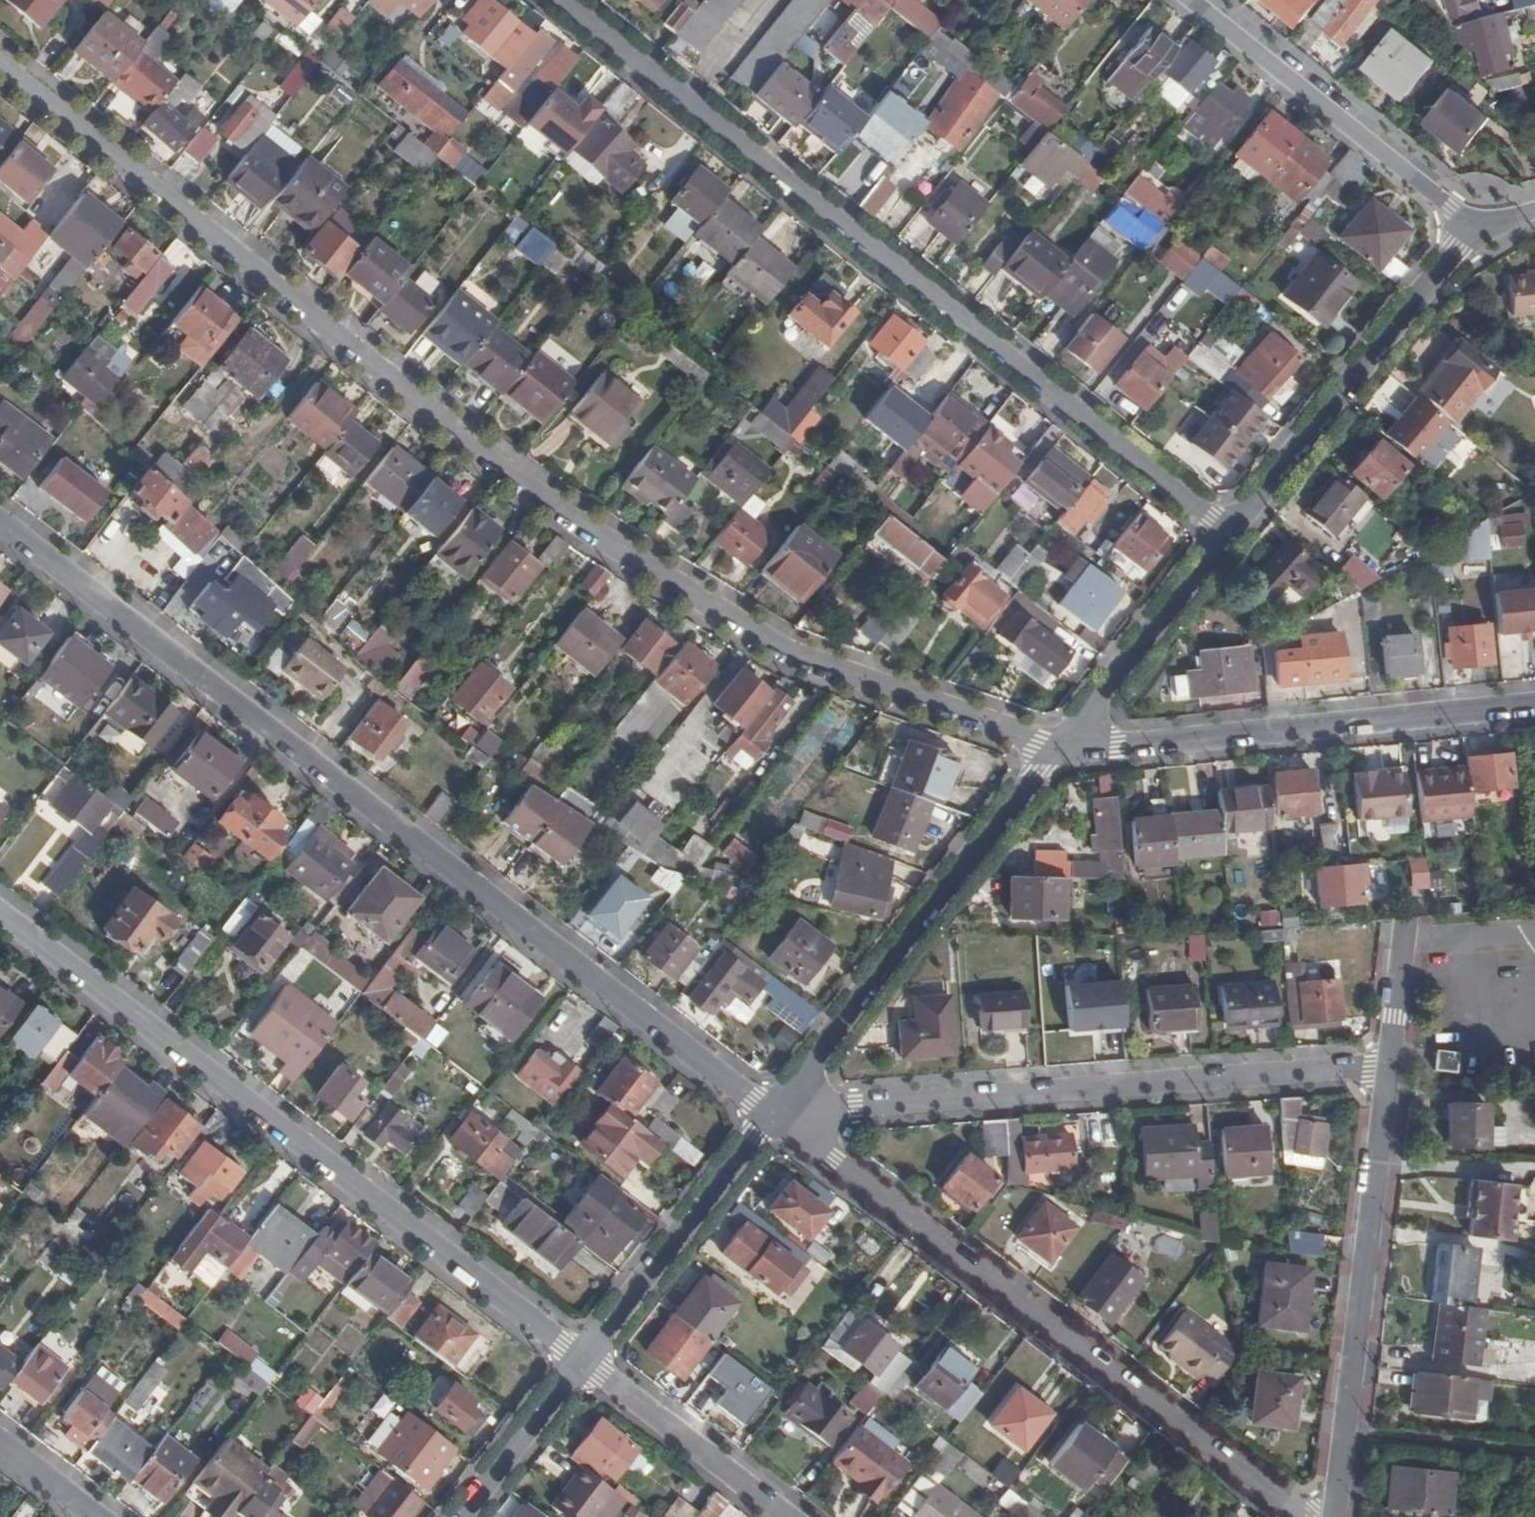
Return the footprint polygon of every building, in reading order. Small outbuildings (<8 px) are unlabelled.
[(38,27),(60,0),(5,0),(38,27)] [(113,0),(89,0),(104,12),(113,0)] [(230,13),(240,0),(213,0),(230,13)] [(316,0),(262,0),(296,27),(316,0)] [(387,15),(398,1),(398,0),(368,0),(387,15)] [(430,0),(398,0),(398,1),(418,16),(430,0)] [(543,18),(532,10),(519,25),(487,0),(485,0),(476,10),(482,15),(472,28),(466,36),(480,47),(486,39),(511,59),(535,28),(543,18)] [(659,0),(639,0),(651,10),(659,0)] [(699,4),(692,13),(676,33),(699,52),(741,0),(703,0),(699,4)] [(699,4),(694,0),(684,0),(680,4),(692,13),(699,4)] [(731,77),(754,95),(778,65),(829,0),(793,0),(731,77)] [(1069,22),(1087,0),(1041,0),(1069,22)] [(1298,27),(1320,0),(1265,0),(1298,27)] [(1378,0),(1328,0),(1313,19),(1345,43),(1378,0)] [(1451,16),(1479,9),(1477,0),(1446,0),(1451,16)] [(1534,6),(1534,0),(1518,0),(1521,10),(1534,6)] [(676,33),(692,13),(680,4),(665,23),(676,33)] [(324,30),(336,40),(353,18),(341,9),(324,30)] [(1449,20),(1453,26),(1483,19),(1496,16),(1494,9),(1449,20)] [(482,15),(476,10),(466,23),(472,28),(482,15)] [(843,65),(873,27),(852,11),(821,47),(843,65)] [(103,14),(75,48),(115,79),(137,51),(141,45),(103,14)] [(1507,27),(1503,14),(1496,16),(1483,19),(1486,29),(1498,27),(1499,30),(1507,27)] [(1453,26),(1467,50),(1468,51),(1480,48),(1487,72),(1509,68),(1505,54),(1499,30),(1498,27),(1486,29),(1483,19),(1453,26)] [(170,38),(156,27),(141,45),(137,51),(151,63),(170,38)] [(1499,30),(1505,54),(1513,52),(1507,27),(1499,30)] [(551,41),(535,28),(511,59),(505,66),(489,85),(480,97),(497,110),(551,41)] [(1106,78),(1134,101),(1175,49),(1148,28),(1106,78)] [(935,31),(928,38),(944,50),(950,43),(935,31)] [(1405,96),(1432,61),(1396,31),(1367,66),(1405,96)] [(944,50),(928,38),(919,50),(938,65),(947,53),(944,50)] [(486,39),(480,47),(505,66),(511,59),(486,39)] [(950,43),(944,50),(947,53),(966,69),(974,58),(952,40),(950,43)] [(1187,92),(1211,62),(1186,43),(1168,65),(1178,73),(1173,80),(1187,92)] [(75,48),(73,51),(111,83),(115,79),(75,48)] [(551,89),(574,59),(559,48),(534,78),(543,85),(538,91),(529,84),(504,115),(520,128),(525,122),(551,89)] [(335,56),(327,50),(319,61),(326,67),(335,56)] [(111,83),(110,84),(123,95),(125,92),(138,102),(150,112),(175,82),(151,63),(137,51),(115,79),(111,83)] [(947,53),(938,65),(959,81),(968,70),(966,69),(947,53)] [(293,94),(319,61),(309,54),(284,86),(293,94)] [(346,65),(335,56),(326,67),(337,76),(346,65)] [(405,56),(399,63),(441,96),(446,89),(405,56)] [(1037,62),(1007,100),(1034,122),(1046,131),(1063,110),(1034,88),(1048,70),(1037,62)] [(436,154),(448,139),(466,116),(441,96),(399,63),(381,87),(436,131),(424,146),(436,154)] [(818,96),(778,65),(754,95),(793,127),(797,121),(801,117),(818,96)] [(1000,95),(968,70),(959,81),(925,124),(956,149),(1000,95)] [(150,112),(142,123),(174,149),(201,119),(190,111),(184,118),(172,108),(180,98),(186,102),(199,86),(182,72),(175,82),(150,112)] [(616,116),(636,92),(621,81),(602,104),(616,116)] [(1207,145),(1245,98),(1234,89),(1229,94),(1218,85),(1197,111),(1205,118),(1194,134),(1207,145)] [(559,159),(600,108),(584,96),(575,108),(551,89),(525,122),(548,141),(544,146),(559,159)] [(823,89),(818,96),(801,117),(815,129),(811,133),(835,154),(862,122),(823,89)] [(1464,149),(1489,118),(1452,90),(1428,123),(1464,149)] [(125,92),(123,95),(135,106),(138,102),(125,92)] [(265,130),(274,118),(261,108),(256,115),(242,104),(220,132),(247,153),(248,152),(265,130)] [(1236,155),(1264,177),(1296,137),(1268,115),(1236,155)] [(572,150),(601,176),(606,181),(629,151),(633,147),(598,117),(571,149),(572,150)] [(797,121),(811,133),(815,129),(801,117),(797,121)] [(21,138),(0,122),(0,165),(21,139),(21,138)] [(1034,122),(1019,140),(1031,149),(1046,131),(1034,122)] [(200,129),(182,152),(195,163),(214,140),(200,129)] [(265,130),(248,152),(281,179),(298,157),(265,130)] [(1084,163),(1046,131),(1031,149),(1019,164),(1048,187),(1054,179),(1064,187),(1073,177),(1084,163)] [(421,171),(436,154),(424,146),(407,132),(394,149),(421,171)] [(1296,137),(1264,177),(1281,191),(1287,184),(1298,193),(1309,201),(1329,177),(1326,175),(1318,169),(1324,159),(1296,137)] [(21,139),(0,165),(0,183),(9,190),(27,204),(53,171),(41,162),(44,158),(21,139)] [(436,154),(448,164),(461,149),(448,139),(436,154)] [(847,197),(859,206),(875,186),(866,178),(880,161),(886,153),(871,139),(864,148),(854,140),(839,158),(863,177),(847,197)] [(595,183),(601,176),(572,150),(565,158),(595,183)] [(629,151),(606,181),(620,192),(644,164),(629,151)] [(227,177),(259,203),(261,204),(281,179),(248,152),(247,153),(227,177)] [(939,155),(905,197),(919,208),(952,166),(939,155)] [(305,158),(273,200),(311,230),(344,189),(305,158)] [(884,175),(890,168),(880,161),(866,178),(875,186),(877,184),(884,175)] [(1073,177),(1092,193),(1103,178),(1084,163),(1073,177)] [(700,224),(720,198),(726,191),(697,170),(685,184),(682,188),(672,201),(700,224)] [(877,184),(888,193),(896,184),(884,175),(877,184)] [(227,177),(225,180),(256,207),(259,203),(227,177)] [(1329,177),(1309,201),(1312,203),(1331,179),(1329,177)] [(71,208),(82,195),(88,187),(76,178),(69,186),(59,197),(71,208)] [(1136,178),(1123,194),(1144,209),(1163,225),(1175,210),(1136,178)] [(888,193),(877,184),(875,186),(859,206),(871,216),(888,193)] [(955,243),(986,205),(959,184),(950,195),(943,204),(929,222),(955,243)] [(1287,184),(1281,191),(1293,200),(1298,193),(1287,184)] [(945,192),(939,200),(943,204),(950,195),(945,192)] [(1115,205),(1120,209),(1135,220),(1144,209),(1123,194),(1115,205)] [(101,251),(121,226),(82,195),(71,208),(52,234),(90,264),(101,251)] [(732,263),(752,237),(759,228),(720,198),(700,224),(693,232),(732,263)] [(25,258),(58,217),(37,199),(13,228),(0,218),(0,238),(25,258)] [(1342,238),(1375,265),(1387,251),(1405,229),(1371,203),(1342,238)] [(343,239),(358,220),(338,206),(323,224),(343,239)] [(1163,225),(1144,209),(1135,220),(1120,209),(1109,223),(1144,249),(1163,225)] [(1307,234),(1311,229),(1296,217),(1292,223),(1303,231),(1307,234)] [(355,250),(358,252),(369,238),(374,232),(358,220),(343,239),(323,224),(303,249),(335,275),(355,250)] [(1292,223),(1278,240),(1288,249),(1303,231),(1292,223)] [(1071,260),(1032,228),(1028,233),(1068,265),(1071,260)] [(1011,229),(1001,241),(1014,251),(1023,239),(1011,229)] [(113,248),(128,260),(142,273),(158,255),(127,230),(113,248)] [(544,260),(554,248),(532,230),(522,243),(544,260)] [(1042,296),(1046,292),(1068,265),(1028,233),(1023,239),(1014,251),(1002,265),(1042,296)] [(765,302),(792,269),(752,237),(732,263),(726,271),(765,302)] [(1179,237),(1158,262),(1182,281),(1200,258),(1202,256),(1179,237)] [(30,262),(25,258),(0,238),(0,269),(1,270),(0,272),(0,300),(30,262)] [(358,252),(342,272),(382,302),(402,277),(408,269),(369,238),(358,252)] [(981,265),(994,275),(999,269),(1002,265),(1014,251),(1001,241),(981,265)] [(1112,263),(1086,241),(1071,260),(1068,265),(1046,292),(1072,314),(1112,263)] [(555,274),(566,258),(554,248),(544,260),(541,263),(555,274)] [(118,265),(101,251),(90,264),(85,271),(102,285),(118,265)] [(1375,265),(1397,283),(1409,268),(1387,251),(1375,265)] [(1321,324),(1352,283),(1315,255),(1284,296),(1321,324)] [(174,269),(159,257),(123,303),(136,314),(174,269)] [(84,268),(73,258),(50,286),(61,296),(84,268)] [(1239,289),(1200,258),(1182,281),(1181,282),(1193,292),(1202,281),(1229,301),(1239,289)] [(142,273),(128,260),(122,269),(137,280),(142,273)] [(999,269),(1039,300),(1042,296),(1002,265),(999,269)] [(994,275),(975,299),(1015,330),(1039,300),(999,269),(994,275)] [(85,271),(79,278),(96,292),(102,285),(85,271)] [(850,310),(836,299),(828,293),(834,285),(822,276),(789,315),(825,343),(850,310)] [(1249,276),(1240,286),(1257,300),(1265,289),(1249,276)] [(382,302),(377,307),(406,330),(430,299),(402,277),(382,302)] [(828,293),(836,299),(843,292),(834,285),(828,293)] [(1149,344),(1193,295),(1182,285),(1138,334),(1149,344)] [(209,355),(233,326),(224,318),(228,311),(200,288),(172,324),(209,355)] [(1511,292),(1515,322),(1534,320),(1534,288),(1511,292)] [(24,346),(58,303),(43,292),(10,335),(24,346)] [(454,293),(425,329),(464,360),(491,326),(493,323),(454,293)] [(3,335),(17,318),(0,302),(0,332),(3,335)] [(1118,338),(1090,316),(1079,329),(1081,331),(1067,349),(1093,370),(1118,338)] [(913,380),(932,355),(920,345),(921,342),(912,334),(915,331),(905,323),(902,326),(892,319),(870,346),(879,353),(876,357),(887,366),(890,362),(895,366),(882,382),(889,388),(898,377),(904,380),(907,376),(913,380)] [(464,360),(463,362),(501,392),(503,390),(530,357),(491,326),(464,360)] [(285,361),(247,329),(183,407),(210,427),(241,389),(253,399),(285,361)] [(1235,372),(1197,341),(1186,356),(1214,377),(1231,391),(1257,411),(1299,359),(1267,334),(1235,372)] [(1454,418),(1492,369),(1457,341),(1419,391),(1454,418)] [(661,354),(700,384),(708,373),(670,342),(661,354)] [(1115,386),(1143,408),(1164,381),(1168,378),(1157,368),(1165,358),(1147,345),(1115,386)] [(57,385),(79,406),(86,396),(99,407),(110,395),(110,389),(119,378),(85,350),(57,385)] [(573,384),(534,352),(530,357),(503,390),(543,422),(573,384)] [(27,364),(15,354),(7,365),(19,375),(27,364)] [(1214,377),(1186,356),(1179,364),(1209,385),(1214,377)] [(808,409),(832,379),(819,368),(783,412),(769,402),(760,414),(787,435),(808,409)] [(601,372),(570,411),(612,445),(642,405),(601,372)] [(349,422),(353,417),(316,384),(287,419),(326,450),(349,422)] [(1244,442),(1264,416),(1257,411),(1231,391),(1211,417),(1211,418),(1244,442)] [(970,421),(976,415),(948,392),(943,399),(970,421)] [(1433,450),(1459,469),(1478,443),(1416,397),(1387,436),(1423,463),(1433,450)] [(957,462),(988,424),(976,415),(970,421),(943,399),(911,440),(894,461),(888,468),(901,477),(918,455),(931,438),(947,450),(939,460),(951,470),(957,462)] [(4,403),(0,409),(0,462),(21,478),(51,438),(4,403)] [(818,417),(808,409),(787,435),(793,440),(797,443),(818,417)] [(102,410),(94,419),(111,436),(120,425),(102,410)] [(612,445),(570,411),(565,417),(608,450),(612,445)] [(1182,435),(1191,443),(1211,418),(1202,411),(1182,435)] [(787,435),(760,414),(759,413),(750,423),(786,450),(793,440),(787,435)] [(1223,468),(1244,442),(1211,418),(1191,443),(1223,468)] [(377,443),(349,422),(326,450),(323,455),(340,469),(349,477),(377,443)] [(1025,458),(1027,456),(988,424),(957,462),(977,478),(997,493),(1025,458)] [(1065,508),(1088,479),(1052,448),(1064,434),(1052,424),(1027,456),(1025,458),(1035,467),(1024,482),(1040,495),(1043,491),(1065,508)] [(901,432),(885,453),(894,461),(911,440),(901,432)] [(751,495),(769,471),(727,437),(699,472),(742,505),(751,495)] [(918,455),(933,467),(939,460),(947,450),(931,438),(918,455)] [(1379,495),(1405,464),(1376,439),(1349,472),(1379,495)] [(216,459),(200,444),(185,463),(201,477),(216,459)] [(650,446),(619,486),(632,497),(636,494),(643,500),(665,516),(678,499),(692,481),(650,446)] [(404,513),(431,479),(426,475),(392,447),(365,481),(404,513)] [(149,470),(183,502),(199,484),(164,453),(149,470)] [(857,490),(865,497),(874,486),(862,476),(864,472),(841,454),(829,468),(837,474),(841,477),(857,490)] [(323,455),(314,466),(331,480),(340,469),(323,455)] [(39,488),(84,523),(107,493),(62,458),(39,488)] [(147,469),(130,492),(141,501),(137,505),(151,517),(155,511),(167,521),(164,525),(192,552),(212,529),(204,522),(183,502),(149,470),(147,469)] [(1366,496),(1337,472),(1303,514),(1334,535),(1366,496)] [(849,500),(857,490),(841,477),(833,487),(849,500)] [(997,493),(977,478),(965,493),(984,509),(997,493)] [(460,502),(431,479),(404,513),(403,514),(433,536),(460,502)] [(1103,491),(1088,479),(1065,508),(1058,516),(1073,529),(1081,519),(1086,522),(1099,505),(1095,502),(1103,491)] [(1028,508),(1036,495),(1021,485),(1012,498),(1028,508)] [(636,494),(632,497),(640,504),(643,500),(636,494)] [(739,509),(751,518),(762,504),(751,495),(742,505),(739,509)] [(665,516),(662,519),(677,530),(692,510),(678,499),(665,516)] [(443,545),(470,511),(460,502),(433,536),(443,545)] [(891,508),(886,514),(904,528),(909,522),(891,508)] [(500,531),(472,509),(470,511),(443,545),(435,555),(464,578),(500,531)] [(739,509),(715,540),(744,562),(769,532),(751,518),(739,509)] [(1168,534),(1139,511),(1113,544),(1102,557),(1108,562),(1119,549),(1135,560),(1143,566),(1168,534)] [(886,514),(864,541),(882,556),(889,547),(913,567),(916,564),(931,575),(943,559),(916,537),(904,528),(886,514)] [(1529,526),(1528,515),(1485,519),(1489,549),(1523,546),(1520,526),(1529,526)] [(904,528),(916,537),(924,528),(912,518),(909,522),(904,528)] [(1488,555),(1484,519),(1430,550),(1432,579),(1450,578),(1448,559),(1488,555)] [(762,570),(797,598),(798,599),(835,553),(799,523),(762,570)] [(278,590),(287,579),(314,546),(301,535),(266,578),(276,588),(278,590)] [(219,536),(211,547),(217,553),(221,557),(225,561),(234,550),(219,536)] [(551,568),(568,548),(554,537),(539,557),(551,568)] [(539,566),(508,541),(482,574),(514,600),(539,566)] [(1102,557),(1113,544),(1108,541),(1104,547),(1098,543),(1092,549),(1102,557)] [(957,542),(946,556),(957,565),(968,551),(957,542)] [(1302,595),(1321,573),(1285,542),(1247,587),(1266,604),(1286,582),(1302,595)] [(1027,555),(1026,556),(1037,565),(1046,553),(1035,544),(1027,555)] [(999,574),(1006,580),(1026,556),(1027,555),(1014,545),(993,570),(999,574)] [(1108,562),(1124,575),(1135,560),(1119,549),(1108,562)] [(217,562),(221,557),(217,553),(213,558),(217,562)] [(989,586),(999,574),(993,570),(974,555),(965,566),(989,586)] [(1351,556),(1337,570),(1359,589),(1360,588),(1376,579),(1377,578),(1351,556)] [(263,601),(276,588),(266,578),(243,557),(226,576),(231,582),(223,590),(211,578),(187,602),(220,633),(234,618),(248,632),(271,608),(263,601)] [(594,597),(611,575),(595,565),(579,585),(594,597)] [(997,593),(989,586),(965,566),(944,593),(947,595),(945,599),(950,602),(955,602),(957,604),(961,599),(980,614),(997,593)] [(1089,626),(1117,589),(1089,566),(1060,603),(1089,626)] [(762,570),(759,574),(794,602),(797,598),(762,570)] [(278,590),(285,597),(294,585),(287,579),(278,590)] [(1360,588),(1363,620),(1381,617),(1376,579),(1360,588)] [(1493,593),(1499,633),(1534,629),(1534,588),(1493,593)] [(1045,633),(1057,618),(1028,596),(1000,633),(1050,671),(1066,650),(1045,633)] [(860,626),(879,640),(900,614),(882,599),(860,626)] [(976,619),(980,614),(961,599),(957,604),(976,619)] [(334,602),(316,625),(330,638),(348,614),(334,602)] [(900,614),(879,640),(893,651),(921,614),(908,604),(900,614)] [(16,610),(0,632),(0,645),(24,664),(47,633),(16,610)] [(594,674),(621,641),(582,612),(556,645),(594,674)] [(368,672),(378,681),(397,656),(386,647),(400,630),(386,618),(353,659),(368,672)] [(684,641),(695,626),(682,618),(666,638),(645,621),(622,649),(655,677),(684,641)] [(1491,663),(1487,626),(1448,629),(1451,667),(1491,663)] [(1101,638),(1088,628),(1081,637),(1094,648),(1101,638)] [(1342,677),(1338,633),(1300,637),(1305,681),(1342,677)] [(1417,671),(1413,636),(1383,638),(1386,673),(1417,671)] [(108,661),(77,637),(51,669),(83,695),(108,661)] [(345,669),(306,638),(281,669),(298,684),(301,681),(322,697),(345,669)] [(713,665),(684,641),(655,677),(613,729),(633,744),(671,695),(682,704),(713,665)] [(15,676),(24,664),(0,645),(0,664),(15,676)] [(1188,673),(1191,694),(1250,688),(1248,677),(1253,676),(1264,675),(1261,647),(1206,653),(1208,671),(1197,672),(1188,673)] [(1206,653),(1196,655),(1197,672),(1208,671),(1206,653)] [(409,666),(395,685),(410,698),(425,680),(409,666)] [(511,689),(480,666),(452,700),(479,721),(494,704),(498,706),(511,689)] [(744,725),(769,694),(740,670),(713,704),(728,717),(723,725),(733,734),(739,726),(741,728),(744,725)] [(380,696),(386,689),(378,681),(368,672),(361,680),(380,696)] [(131,678),(104,713),(136,737),(132,743),(140,748),(144,743),(149,747),(175,712),(131,678)] [(747,728),(744,725),(741,728),(724,751),(731,756),(739,747),(753,759),(766,742),(761,738),(790,703),(776,692),(747,728)] [(376,702),(350,736),(362,746),(361,749),(377,760),(405,725),(376,702)] [(483,736),(444,704),(432,719),(474,747),(483,736)] [(106,723),(98,736),(114,745),(122,732),(106,723)] [(171,768),(211,798),(238,762),(199,731),(171,768)] [(502,745),(486,734),(476,747),(492,758),(502,745)] [(890,788),(939,805),(956,757),(909,740),(890,788)] [(1489,753),(1463,754),(1464,759),(1468,758),(1471,791),(1510,787),(1508,757),(1489,757),(1489,753)] [(529,784),(556,801),(568,787),(547,773),(549,771),(529,757),(515,774),(529,784)] [(1422,822),(1470,818),(1465,768),(1444,770),(1444,774),(1432,775),(1432,771),(1416,772),(1422,822)] [(1311,770),(1274,774),(1280,817),(1316,814),(1311,770)] [(1405,774),(1386,776),(1375,777),(1375,772),(1355,774),(1359,821),(1409,817),(1405,774)] [(45,884),(58,895),(105,834),(94,826),(112,802),(76,775),(53,804),(87,829),(45,884)] [(574,847),(591,824),(561,805),(556,801),(529,784),(514,804),(502,822),(521,837),(559,866),(574,847)] [(1272,828),(1267,786),(1219,790),(1220,810),(1223,832),(1272,828)] [(288,827),(242,791),(218,822),(264,857),(288,827)] [(599,830),(607,819),(570,791),(561,805),(591,824),(599,830)] [(442,792),(424,815),(437,825),(454,802),(442,792)] [(332,808),(319,798),(283,846),(296,857),(287,869),(326,899),(345,873),(351,865),(348,862),(328,846),(333,839),(318,827),(332,808)] [(502,822),(514,804),(506,798),(490,819),(499,827),(502,822)] [(1123,880),(1115,798),(1100,799),(1101,812),(1096,812),(1100,850),(1113,849),(1114,863),(1073,863),(1073,869),(1073,878),(1123,880)] [(135,812),(167,835),(176,823),(145,800),(135,812)] [(665,826),(623,800),(607,819),(599,830),(628,848),(641,856),(665,826)] [(925,816),(886,800),(872,836),(911,851),(925,816)] [(1220,810),(1170,815),(1175,858),(1225,853),(1223,832),(1220,810)] [(144,827),(123,811),(112,825),(133,841),(144,827)] [(699,866),(712,848),(692,834),(688,821),(675,812),(665,826),(641,856),(662,870),(690,877),(699,866)] [(803,812),(797,825),(825,835),(830,822),(803,812)] [(1175,858),(1170,815),(1132,819),(1135,866),(1175,863),(1175,858)] [(555,871),(559,866),(521,837),(502,822),(499,827),(555,871)] [(1351,855),(1348,824),(1320,826),(1323,856),(1351,855)] [(328,846),(348,862),(354,854),(333,839),(328,846)] [(757,858),(733,839),(721,852),(746,872),(757,858)] [(193,843),(183,856),(203,872),(212,859),(193,843)] [(842,865),(858,871),(863,850),(849,844),(842,865)] [(586,858),(574,847),(559,866),(555,871),(567,880),(586,858)] [(878,916),(891,860),(863,850),(858,871),(856,879),(839,875),(830,906),(878,916)] [(1064,870),(1064,868),(1065,853),(1037,850),(1037,867),(1040,867),(1064,870)] [(814,870),(824,873),(828,860),(818,856),(814,870)] [(1411,888),(1428,887),(1425,860),(1409,861),(1411,888)] [(1351,865),(1318,868),(1320,908),(1361,905),(1360,887),(1360,880),(1367,880),(1366,865),(1351,865)] [(749,880),(699,866),(690,877),(742,890),(749,880)] [(1073,878),(1073,869),(1064,868),(1064,870),(1040,867),(1040,875),(1067,877),(1073,878)] [(417,897),(381,869),(347,912),(384,941),(417,897)] [(345,873),(326,899),(334,906),(353,881),(345,873)] [(1040,875),(1011,875),(1011,917),(1066,918),(1067,877),(1040,875)] [(588,915),(615,936),(645,898),(618,877),(588,915)] [(250,888),(241,901),(221,927),(232,935),(259,898),(261,897),(250,888)] [(149,934),(158,941),(173,920),(132,890),(104,928),(135,952),(149,934)] [(747,906),(756,893),(747,891),(739,901),(747,906)] [(1283,911),(1284,925),(1297,925),(1295,910),(1283,911)] [(286,937),(257,914),(233,945),(263,968),(286,937)] [(830,945),(799,921),(770,958),(801,983),(830,945)] [(696,948),(667,925),(643,956),(671,980),(696,948)] [(171,966),(184,975),(213,937),(201,927),(171,966)] [(436,951),(408,930),(393,951),(395,955),(387,967),(407,983),(416,971),(408,965),(414,958),(447,984),(472,952),(454,937),(449,942),(444,939),(436,951)] [(309,936),(300,947),(361,993),(369,983),(331,954),(335,950),(312,933),(309,936)] [(145,958),(158,941),(149,934),(135,952),(145,958)] [(733,946),(722,937),(694,976),(703,982),(689,1001),(707,1014),(728,986),(749,1002),(763,984),(725,955),(733,946)] [(209,969),(225,947),(215,940),(199,961),(209,969)] [(1290,1022),(1338,1018),(1335,980),(1300,983),(1299,962),(1285,963),(1290,1022)] [(539,997),(496,964),(466,1004),(509,1037),(539,997)] [(1106,967),(1106,974),(1108,991),(1122,990),(1119,966),(1106,967)] [(1054,1022),(1122,1017),(1122,990),(1108,991),(1106,974),(1051,978),(1054,1022)] [(769,1006),(802,1034),(819,1011),(773,977),(764,987),(776,996),(769,1006)] [(1271,982),(1221,986),(1224,1028),(1277,1024),(1271,982)] [(1195,985),(1147,989),(1150,1031),(1198,1026),(1195,985)] [(280,1069),(294,1080),(336,1025),(287,987),(249,1036),(262,1048),(266,1042),(288,1060),(284,1065),(280,1069)] [(18,1002),(0,989),(0,1024),(18,1002)] [(979,995),(981,1028),(1024,1024),(1021,991),(979,995)] [(404,1027),(420,1039),(434,1022),(395,993),(382,1010),(404,1027)] [(899,1022),(900,1059),(953,1053),(949,996),(916,999),(918,1020),(899,1022)] [(55,1062),(63,1051),(74,1037),(33,1006),(7,1040),(31,1058),(39,1050),(55,1062)] [(616,1027),(605,1018),(589,1039),(600,1047),(616,1027)] [(1290,1022),(1292,1031),(1337,1028),(1338,1018),(1290,1022)] [(413,1048),(420,1039),(404,1027),(398,1035),(413,1048)] [(94,1095),(116,1067),(124,1057),(97,1036),(78,1062),(63,1051),(55,1062),(40,1081),(55,1094),(69,1076),(94,1095)] [(262,1048),(284,1065),(288,1060),(266,1042),(262,1048)] [(528,1062),(565,1093),(578,1077),(580,1073),(555,1054),(550,1061),(537,1050),(528,1062)] [(1437,1052),(1436,1071),(1455,1072),(1457,1053),(1437,1052)] [(624,1059),(598,1093),(610,1102),(629,1116),(654,1082),(624,1059)] [(565,1093),(528,1062),(519,1074),(556,1105),(565,1093)] [(359,1083),(339,1066),(317,1094),(347,1117),(360,1099),(352,1093),(359,1083)] [(408,1073),(399,1066),(379,1092),(388,1100),(408,1073)] [(128,1139),(158,1100),(116,1067),(94,1095),(86,1106),(128,1139)] [(1298,1121),(1298,1097),(1280,1099),(1283,1149),(1323,1155),(1327,1125),(1298,1121)] [(178,1158),(200,1128),(165,1102),(143,1131),(164,1148),(178,1158)] [(629,1116),(610,1102),(579,1142),(620,1174),(636,1154),(646,1162),(663,1143),(646,1130),(629,1116)] [(381,1113),(363,1135),(380,1149),(387,1139),(403,1153),(416,1137),(401,1123),(406,1117),(388,1103),(381,1113)] [(370,1104),(353,1125),(363,1135),(381,1113),(370,1104)] [(1450,1106),(1448,1145),(1503,1146),(1504,1128),(1485,1128),(1485,1106),(1450,1106)] [(536,1127),(512,1109),(505,1118),(521,1131),(515,1138),(526,1146),(538,1128),(536,1127)] [(459,1119),(464,1123),(471,1114),(466,1110),(459,1119)] [(500,1179),(512,1163),(495,1149),(504,1140),(471,1114),(464,1123),(450,1142),(500,1179)] [(401,1123),(416,1137),(423,1127),(408,1115),(406,1117),(401,1123)] [(663,1143),(672,1150),(681,1137),(655,1118),(646,1130),(663,1143)] [(1021,1138),(1020,1118),(1006,1120),(1007,1154),(1022,1153),(1024,1171),(1072,1167),(1070,1134),(1021,1138)] [(1007,1154),(1006,1120),(982,1121),(984,1154),(1007,1154)] [(1221,1129),(1224,1175),(1270,1172),(1266,1126),(1221,1129)] [(1213,1188),(1210,1141),(1195,1143),(1194,1131),(1170,1133),(1170,1127),(1141,1129),(1143,1179),(1196,1175),(1197,1188),(1213,1188)] [(164,1148),(143,1131),(134,1143),(144,1152),(146,1148),(157,1157),(164,1148)] [(512,1163),(520,1152),(504,1140),(495,1149),(512,1163)] [(241,1173),(202,1142),(179,1172),(197,1187),(200,1183),(221,1199),(241,1173)] [(995,1177),(967,1155),(943,1187),(971,1208),(995,1177)] [(575,1241),(606,1264),(646,1212),(600,1177),(559,1228),(575,1241)] [(1510,1227),(1515,1184),(1476,1180),(1470,1223),(1510,1227)] [(487,1195),(484,1199),(497,1209),(510,1191),(498,1181),(487,1195)] [(827,1210),(789,1181),(767,1209),(805,1238),(827,1210)] [(458,1204),(472,1215),(484,1199),(487,1195),(473,1184),(458,1204)] [(575,1241),(559,1228),(521,1199),(502,1225),(555,1267),(575,1241)] [(1074,1227),(1044,1202),(1017,1237),(1048,1261),(1074,1227)] [(288,1269),(314,1236),(273,1205),(246,1241),(254,1248),(286,1272),(288,1269)] [(62,1223),(72,1231),(85,1215),(75,1208),(62,1223)] [(223,1222),(216,1216),(206,1209),(169,1258),(188,1271),(223,1222)] [(795,1262),(745,1222),(722,1252),(773,1291),(795,1262)] [(332,1241),(319,1230),(314,1236),(288,1269),(302,1279),(325,1251),(350,1271),(371,1242),(347,1223),(332,1241)] [(1323,1234),(1289,1231),(1290,1252),(1321,1256),(1323,1234)] [(1174,1253),(1175,1238),(1155,1236),(1153,1251),(1174,1253)] [(254,1248),(246,1241),(231,1260),(239,1267),(254,1248)] [(1444,1306),(1471,1308),(1477,1250),(1451,1247),(1444,1306)] [(404,1291),(411,1283),(369,1252),(346,1281),(387,1313),(404,1291)] [(1140,1280),(1111,1257),(1077,1299),(1108,1321),(1140,1280)] [(171,1293),(187,1275),(171,1261),(155,1280),(171,1293)] [(1266,1263),(1259,1324),(1302,1329),(1310,1268),(1266,1263)] [(711,1273),(707,1279),(731,1297),(735,1291),(711,1273)] [(702,1276),(675,1314),(708,1340),(736,1303),(731,1297),(707,1279),(702,1276)] [(146,1288),(138,1297),(179,1329),(186,1319),(146,1288)] [(420,1303),(404,1291),(387,1313),(385,1316),(400,1328),(420,1303)] [(1444,1306),(1439,1305),(1433,1361),(1478,1366),(1485,1310),(1471,1308),(1444,1306)] [(413,1338),(450,1365),(473,1334),(437,1307),(413,1338)] [(901,1372),(909,1361),(896,1351),(899,1347),(850,1310),(821,1347),(853,1371),(859,1363),(873,1375),(868,1382),(884,1394),(901,1372)] [(1214,1378),(1236,1352),(1185,1313),(1162,1345),(1198,1373),(1202,1369),(1214,1378)] [(708,1340),(675,1314),(648,1351),(682,1377),(708,1340)] [(228,1351),(245,1364),(247,1365),(256,1353),(227,1329),(216,1342),(228,1351)] [(20,1363),(9,1378),(39,1401),(65,1368),(34,1344),(20,1363)] [(962,1420),(984,1390),(969,1378),(975,1370),(944,1347),(915,1384),(962,1420)] [(2,1386),(9,1378),(20,1363),(0,1348),(0,1384),(2,1386)] [(769,1389),(724,1355),(708,1375),(727,1389),(714,1405),(741,1425),(769,1389)] [(165,1371),(153,1363),(123,1402),(136,1412),(165,1371)] [(259,1395),(269,1383),(268,1382),(247,1365),(245,1364),(236,1378),(259,1395)] [(909,1378),(901,1372),(884,1394),(892,1400),(898,1392),(909,1378)] [(1293,1427),(1299,1377),(1259,1372),(1253,1422),(1293,1427)] [(1470,1420),(1475,1379),(1418,1373),(1414,1414),(1470,1420)] [(116,1391),(96,1377),(66,1416),(87,1431),(116,1391)] [(274,1386),(305,1411),(318,1393),(305,1381),(295,1393),(278,1380),(274,1386)] [(433,1406),(465,1432),(481,1413),(463,1399),(467,1393),(451,1381),(433,1406)] [(868,1414),(884,1394),(868,1382),(867,1381),(851,1401),(868,1414)] [(786,1413),(827,1445),(850,1417),(808,1386),(786,1413)] [(1050,1412),(1018,1388),(991,1423),(1021,1448),(1050,1412)] [(892,1400),(917,1419),(923,1410),(898,1392),(892,1400)] [(446,1460),(456,1447),(412,1413),(396,1434),(405,1441),(392,1457),(424,1482),(438,1465),(435,1463),(441,1455),(446,1460)] [(110,1418),(87,1449),(127,1481),(131,1476),(151,1451),(110,1418)] [(600,1418),(569,1457),(582,1466),(599,1480),(606,1472),(600,1468),(603,1464),(624,1436),(600,1418)] [(1106,1488),(1128,1460),(1079,1423),(1049,1465),(1083,1491),(1093,1478),(1106,1488)] [(859,1426),(832,1460),(861,1483),(856,1490),(874,1503),(906,1462),(859,1426)] [(151,1451),(131,1476),(161,1499),(192,1458),(163,1436),(151,1451)] [(636,1445),(624,1436),(603,1464),(615,1473),(636,1445)] [(215,1516),(230,1516),(235,1510),(266,1470),(225,1438),(194,1478),(213,1494),(219,1498),(208,1512),(215,1516)] [(946,1441),(928,1464),(944,1476),(962,1453),(946,1441)] [(235,1510),(244,1516),(283,1516),(274,1510),(281,1501),(280,1494),(287,1485),(283,1482),(288,1476),(271,1463),(266,1470),(235,1510)] [(443,1469),(438,1465),(424,1482),(429,1486),(443,1469)] [(582,1466),(552,1506),(567,1516),(593,1516),(614,1491),(599,1480),(582,1466)] [(1012,1482),(1015,1478),(999,1466),(992,1476),(1008,1488),(1012,1482)] [(1387,1509),(1453,1516),(1461,1516),(1461,1510),(1457,1510),(1460,1476),(1391,1469),(1387,1509)] [(194,1478),(183,1492),(203,1508),(213,1494),(194,1478)] [(422,1500),(395,1480),(368,1516),(370,1516),(408,1516),(422,1500)] [(1018,1488),(1012,1482),(1008,1488),(1014,1492),(1018,1488)] [(937,1484),(912,1516),(979,1516),(937,1484)] [(1106,1488),(1088,1510),(1097,1516),(1115,1495),(1106,1488)] [(1007,1490),(1000,1503),(1019,1514),(1026,1501),(1007,1490)] [(623,1499),(614,1491),(593,1516),(609,1516),(623,1499)] [(714,1492),(695,1516),(717,1516),(728,1503),(714,1492)] [(213,1494),(203,1508),(208,1512),(219,1498),(213,1494)] [(1026,1501),(1041,1513),(1045,1507),(1031,1495),(1026,1501)] [(528,1504),(518,1516),(546,1516),(528,1504)] [(646,1516),(634,1507),(628,1514),(632,1516),(645,1516),(646,1516)] [(1085,1514),(1076,1508),(1069,1516),(1083,1516),(1085,1514)]
